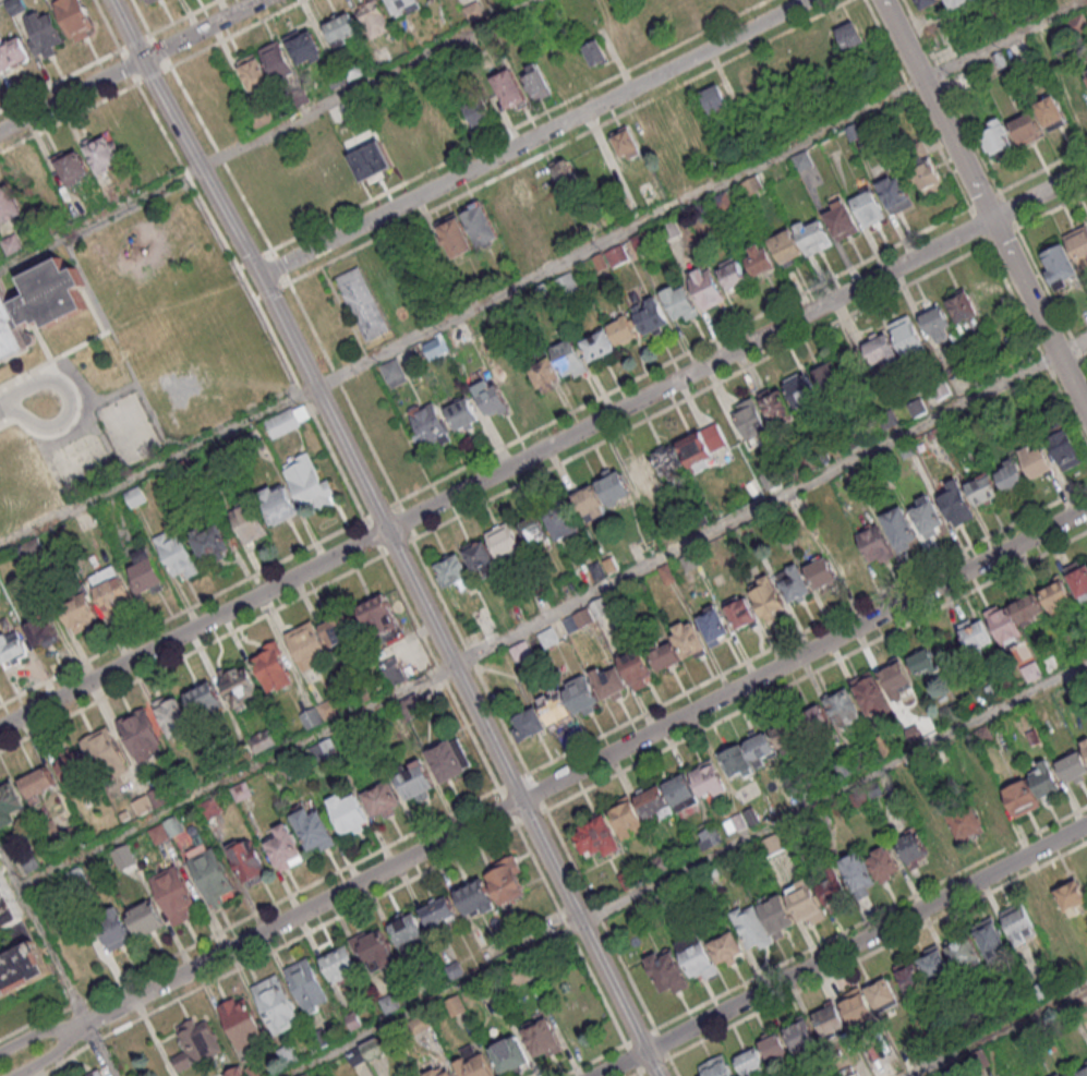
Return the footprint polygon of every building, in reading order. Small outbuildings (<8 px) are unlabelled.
[(14,15),(28,8),(25,0),(9,0),(7,1),(14,15)] [(99,33),(84,0),(58,0),(56,1),(75,44),(99,33)] [(392,30),(379,0),(365,0),(357,3),(372,38),(392,30)] [(397,13),(391,0),(421,0),(422,1),(397,13)] [(464,7),(470,22),(485,15),(479,0),(464,7)] [(940,1),(939,0),(917,0),(921,10),(940,1)] [(948,10),(973,0),(944,0),(948,10)] [(25,19),(42,60),(60,52),(56,44),(66,40),(52,7),(25,19)] [(327,24),(351,11),(362,32),(338,45),(327,24)] [(837,28),(855,20),(866,40),(847,50),(837,28)] [(290,41),(314,29),(325,50),(300,62),(290,41)] [(10,44),(6,35),(0,38),(0,61),(5,72),(33,59),(23,38),(10,44)] [(584,46),(600,37),(611,58),(594,65),(584,46)] [(263,49),(281,39),(298,71),(278,81),(263,49)] [(239,62),(258,52),(273,81),(253,90),(239,62)] [(522,77),(541,68),(554,93),(535,102),(522,77)] [(494,77),(512,69),(528,98),(509,108),(494,77)] [(701,93),(720,83),(730,105),(712,113),(701,93)] [(1034,104),(1048,132),(1068,122),(1055,94),(1034,104)] [(464,105),(482,95),(493,117),(475,125),(464,105)] [(1022,147),(1045,135),(1031,110),(1008,123),(1022,147)] [(976,134),(995,156),(1014,140),(995,118),(976,134)] [(613,135),(631,125),(641,147),(624,156),(613,135)] [(122,162),(112,132),(86,140),(96,171),(122,162)] [(395,171),(380,140),(350,154),(365,186),(395,171)] [(814,163),(806,149),(791,157),(798,171),(814,163)] [(58,162),(70,187),(93,175),(81,151),(58,162)] [(553,167),(570,157),(581,178),(563,188),(553,167)] [(946,186),(932,159),(909,170),(923,198),(946,186)] [(742,181),(747,195),(763,189),(757,175),(742,181)] [(880,189),(901,179),(913,204),(892,214),(880,189)] [(3,224),(25,213),(11,184),(0,189),(0,217),(3,224)] [(852,200),(872,189),(884,214),(863,225),(852,200)] [(824,214),(846,203),(858,229),(837,239),(824,214)] [(462,214),(483,204),(499,237),(479,247),(462,214)] [(435,222),(457,211),(474,249),(454,259),(435,222)] [(795,231),(820,219),(833,244),(807,256),(795,231)] [(1082,278),(1076,265),(1086,260),(1086,225),(1062,236),(1065,242),(1039,254),(1056,290),(1082,278)] [(769,238),(789,227),(801,252),(781,263),(769,238)] [(742,252),(755,276),(776,265),(763,241),(742,252)] [(600,271),(629,258),(623,244),(594,258),(600,271)] [(29,348),(22,330),(40,322),(45,330),(88,309),(61,253),(20,274),(29,294),(11,304),(0,282),(0,362),(29,348)] [(715,265),(736,254),(749,279),(727,290),(715,265)] [(337,275),(364,342),(389,331),(362,265),(337,275)] [(552,280),(559,297),(579,289),(572,272),(552,280)] [(691,283),(713,274),(725,299),(704,309),(691,283)] [(663,294),(684,285),(697,310),(675,319),(663,294)] [(980,314),(969,290),(946,300),(958,324),(980,314)] [(632,308),(645,336),(670,325),(657,296),(632,308)] [(919,314),(936,344),(956,333),(939,303),(919,314)] [(929,349),(910,314),(888,325),(907,360),(929,349)] [(638,336),(626,315),(607,325),(619,347),(638,336)] [(591,363),(616,350),(605,328),(580,341),(591,363)] [(864,338),(873,368),(898,360),(890,331),(864,338)] [(423,345),(430,360),(445,353),(438,338),(423,345)] [(564,380),(587,372),(574,338),(552,346),(564,380)] [(538,390),(561,381),(550,355),(528,364),(538,390)] [(390,388),(408,380),(398,357),(380,365),(390,388)] [(814,372),(829,395),(848,383),(833,360),(814,372)] [(784,380),(796,412),(821,404),(809,371),(784,380)] [(476,393),(489,417),(509,407),(496,383),(476,393)] [(759,398),(770,426),(794,416),(783,388),(759,398)] [(480,420),(467,396),(445,407),(459,432),(480,420)] [(746,443),(770,432),(755,398),(731,408),(746,443)] [(450,436),(433,400),(409,411),(426,447),(450,436)] [(301,426),(294,408),(265,420),(272,437),(301,426)] [(677,439),(691,473),(716,463),(711,451),(726,445),(718,423),(677,439)] [(1050,446),(1071,435),(1084,460),(1062,471),(1050,446)] [(663,477),(684,465),(672,442),(650,455),(663,477)] [(1018,450),(1028,445),(1031,451),(1041,446),(1052,467),(1031,477),(1018,450)] [(328,478),(323,481),(310,451),(282,464),(302,509),(314,504),(317,511),(339,501),(328,478)] [(657,478),(645,454),(625,464),(636,488),(657,478)] [(994,469),(1005,492),(1027,480),(1015,458),(994,469)] [(595,480),(609,507),(633,494),(619,467),(595,480)] [(965,481),(986,470),(999,495),(977,506),(965,481)] [(272,525),(300,513),(285,481),(257,494),(272,525)] [(607,512),(594,484),(572,494),(585,522),(607,512)] [(939,497),(961,486),(976,516),(954,527),(939,497)] [(132,508),(148,502),(142,487),(126,494),(132,508)] [(910,509),(932,498),(944,523),(923,534),(910,509)] [(246,544),(268,533),(251,499),(229,510),(246,544)] [(544,509),(557,540),(578,532),(566,500),(544,509)] [(881,516),(902,505),(918,536),(896,547),(881,516)] [(485,533),(499,558),(522,545),(509,521),(485,533)] [(200,564),(232,552),(220,522),(188,535),(186,529),(157,541),(174,584),(203,572),(200,564)] [(857,535),(879,524),(891,551),(870,560),(857,535)] [(832,552),(846,580),(868,569),(850,534),(839,539),(843,547),(832,552)] [(475,578),(497,569),(486,539),(464,547),(475,578)] [(166,585),(149,548),(134,555),(138,565),(129,569),(142,596),(166,585)] [(470,576),(459,553),(433,566),(444,588),(470,576)] [(804,564),(825,553),(837,578),(817,589),(804,564)] [(1067,575),(1086,564),(1086,596),(1079,600),(1067,575)] [(777,578),(798,567),(811,592),(789,603),(777,578)] [(752,592),(753,591),(750,584),(772,575),(787,606),(765,617),(752,592)] [(1074,600),(1062,576),(1039,587),(1050,611),(1074,600)] [(136,606),(124,577),(95,589),(107,618),(136,606)] [(62,606),(76,634),(103,621),(89,592),(62,606)] [(400,626),(383,593),(358,606),(374,638),(400,626)] [(725,606),(746,596),(758,619),(736,630),(725,606)] [(987,616),(1009,606),(1020,631),(1000,642),(987,616)] [(697,617),(717,607),(730,632),(710,642),(697,617)] [(579,629),(595,621),(588,608),(572,615),(579,629)] [(27,624),(36,649),(60,641),(51,616),(27,624)] [(333,659),(330,651),(352,641),(342,616),(317,627),(314,620),(286,633),(303,673),(333,659)] [(970,654),(993,643),(981,617),(958,628),(970,654)] [(672,632),(693,622),(705,648),(685,657),(672,632)] [(0,664),(28,656),(21,631),(0,637),(0,664)] [(645,643),(660,672),(684,660),(674,641),(663,646),(659,638),(645,643)] [(510,649),(517,663),(534,655),(527,640),(510,649)] [(267,693),(294,684),(279,641),(252,651),(267,693)] [(620,658),(633,652),(630,646),(640,641),(657,674),(647,679),(650,686),(637,692),(620,658)] [(918,677),(938,667),(928,647),(908,657),(918,677)] [(262,697),(245,660),(218,673),(235,710),(262,697)] [(880,672),(901,661),(914,686),(892,697),(880,672)] [(592,672),(602,702),(628,693),(618,663),(592,672)] [(565,691),(577,715),(603,702),(591,678),(589,679),(585,675),(568,684),(570,688),(565,691)] [(853,686),(874,675),(886,700),(866,711),(853,686)] [(226,706),(212,679),(186,693),(200,720),(226,706)] [(824,699),(848,687),(860,712),(837,724),(824,699)] [(407,718),(424,709),(415,693),(398,702),(407,718)] [(541,705),(554,732),(576,720),(564,697),(558,699),(557,697),(551,700),(548,694),(540,699),(542,704),(541,705)] [(162,699),(164,735),(187,734),(185,697),(162,699)] [(802,712),(811,737),(833,729),(823,704),(802,712)] [(547,731),(537,707),(508,720),(518,742),(533,735),(533,737),(547,731)] [(150,708),(120,718),(135,762),(165,752),(150,708)] [(301,715),(308,729),(321,722),(314,708),(301,715)] [(782,754),(805,743),(793,718),(770,728),(782,754)] [(85,748),(57,760),(69,789),(102,775),(105,783),(130,772),(112,727),(81,740),(85,748)] [(276,743),(269,729),(249,738),(256,752),(276,743)] [(745,742),(765,732),(778,757),(757,767),(745,742)] [(427,750),(441,782),(472,769),(458,737),(427,750)] [(720,754),(740,743),(752,769),(732,779),(720,754)] [(1086,776),(1086,766),(1080,750),(1056,761),(1067,786),(1086,776)] [(412,805),(438,790),(420,758),(393,773),(412,805)] [(1042,806),(1039,798),(1061,789),(1049,758),(1035,764),(1039,773),(1029,777),(1030,778),(1002,789),(1014,817),(1042,806)] [(691,772),(712,761),(724,786),(703,797),(691,772)] [(20,780),(31,802),(60,788),(48,766),(20,780)] [(663,784),(685,773),(697,798),(676,809),(663,784)] [(403,802),(389,779),(362,795),(376,818),(403,802)] [(28,808),(14,780),(0,787),(0,821),(3,828),(20,820),(17,813),(28,808)] [(989,826),(1009,815),(993,786),(973,797),(989,826)] [(328,802),(343,835),(370,823),(356,790),(328,802)] [(984,830),(969,799),(921,822),(936,853),(984,830)] [(611,811),(631,800),(643,825),(623,836),(611,811)] [(313,814),(309,807),(292,816),(312,855),(337,843),(321,811),(313,814)] [(583,856),(601,848),(605,856),(622,847),(605,814),(571,830),(583,856)] [(277,837),(266,842),(280,872),(305,860),(288,822),(273,829),(277,837)] [(698,835),(706,848),(722,839),(714,825),(698,835)] [(917,831),(895,841),(909,869),(930,858),(917,831)] [(785,847),(778,833),(761,841),(768,855),(785,847)] [(245,885),(269,874),(252,835),(227,847),(245,885)] [(839,860),(855,894),(878,883),(878,884),(903,873),(890,844),(864,857),(861,851),(839,860)] [(188,859),(211,908),(238,895),(215,846),(188,859)] [(529,894),(514,855),(484,867),(499,906),(529,894)] [(830,912),(853,902),(834,863),(812,874),(830,912)] [(151,880),(173,927),(201,914),(178,867),(151,880)] [(1,916),(7,926),(23,917),(0,870),(0,916),(1,916)] [(467,917),(495,903),(482,877),(455,891),(467,917)] [(785,888),(804,927),(827,916),(808,877),(785,888)] [(1076,879),(1054,891),(1069,917),(1086,906),(1086,897),(1076,879)] [(772,936),(795,928),(783,892),(759,900),(772,936)] [(1000,912),(1015,944),(1037,933),(1035,929),(1060,918),(1049,893),(1025,904),(1023,901),(1000,912)] [(430,928),(457,915),(448,895),(421,908),(430,928)] [(167,927),(155,900),(127,912),(139,939),(167,927)] [(773,941),(750,903),(730,914),(752,953),(773,941)] [(96,922),(111,953),(136,941),(120,910),(96,922)] [(403,951),(428,937),(414,912),(389,926),(403,951)] [(989,960),(1010,949),(993,916),(972,926),(989,960)] [(371,974),(397,962),(380,926),(354,938),(371,974)] [(746,955),(732,930),(708,943),(722,968),(746,955)] [(676,944),(695,983),(719,971),(700,932),(676,944)] [(982,966),(973,936),(948,943),(956,973),(982,966)] [(55,977),(35,939),(0,956),(0,1004),(55,977)] [(361,973),(351,945),(321,956),(331,985),(361,973)] [(930,988),(929,985),(953,975),(940,945),(915,956),(916,959),(895,968),(908,998),(930,988)] [(689,984),(670,947),(645,959),(664,997),(689,984)] [(285,969),(305,1015),(330,1004),(309,958),(285,969)] [(252,987),(275,1036),(302,1023),(279,974),(252,987)] [(839,997),(851,1023),(898,1002),(886,976),(839,997)] [(266,1035),(244,992),(217,1006),(239,1048),(266,1035)] [(444,1002),(452,1018),(467,1010),(458,994),(444,1002)] [(815,1011),(823,1037),(847,1029),(838,1004),(815,1011)] [(796,1053),(819,1041),(805,1015),(782,1028),(796,1053)] [(563,1049),(547,1017),(522,1029),(537,1061),(563,1049)] [(223,1051),(208,1019),(197,1024),(195,1019),(176,1027),(186,1049),(171,1056),(178,1071),(223,1051)] [(488,1048),(503,1075),(530,1061),(515,1034),(488,1048)] [(767,1064),(788,1057),(781,1034),(760,1040),(767,1064)] [(464,1058),(455,1062),(461,1075),(493,1075),(478,1042),(460,1049),(464,1058)] [(757,1048),(735,1056),(743,1075),(750,1075),(766,1070),(757,1048)] [(724,1054),(696,1067),(700,1075),(734,1075),(724,1054)] [(895,1073),(889,1060),(871,1070),(874,1075),(889,1075),(895,1073)] [(446,1064),(424,1075),(452,1075),(446,1064)] [(1076,1075),(1077,1075),(1086,1075),(1086,1068),(1076,1075)]
